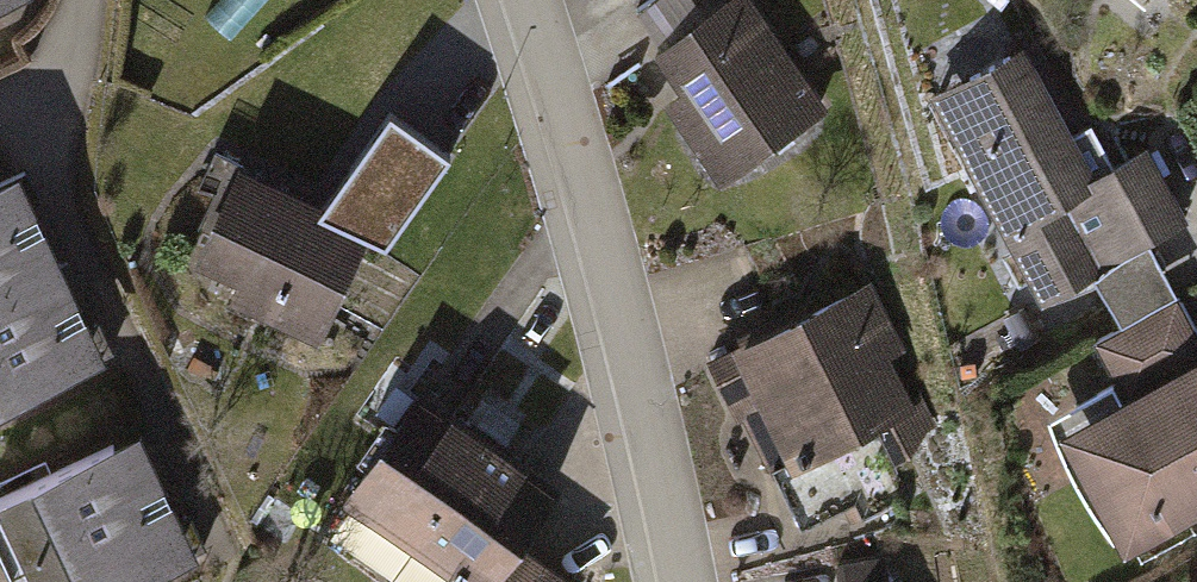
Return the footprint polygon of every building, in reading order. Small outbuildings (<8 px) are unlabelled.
[(27,0),(0,0),(0,13),(27,0)] [(743,0),(731,0),(642,64),(674,108),(658,119),(713,196),(826,116),(743,0)] [(1020,63),(929,109),(1033,312),(1184,236),(1144,157),(1084,188),(1020,63)] [(371,219),(238,160),(189,269),(322,328),(371,219)] [(19,167),(0,176),(0,405),(107,355),(19,167)] [(872,291),(716,367),(772,480),(912,412),(890,369),(907,361),(872,291)] [(1184,295),(1094,343),(1123,397),(1054,434),(1118,552),(1196,509),(1196,318),(1184,295)] [(410,404),(335,516),(435,581),(541,581),(505,559),(548,495),(410,404)] [(0,496),(0,517),(29,581),(134,581),(195,555),(141,434),(0,496)]
